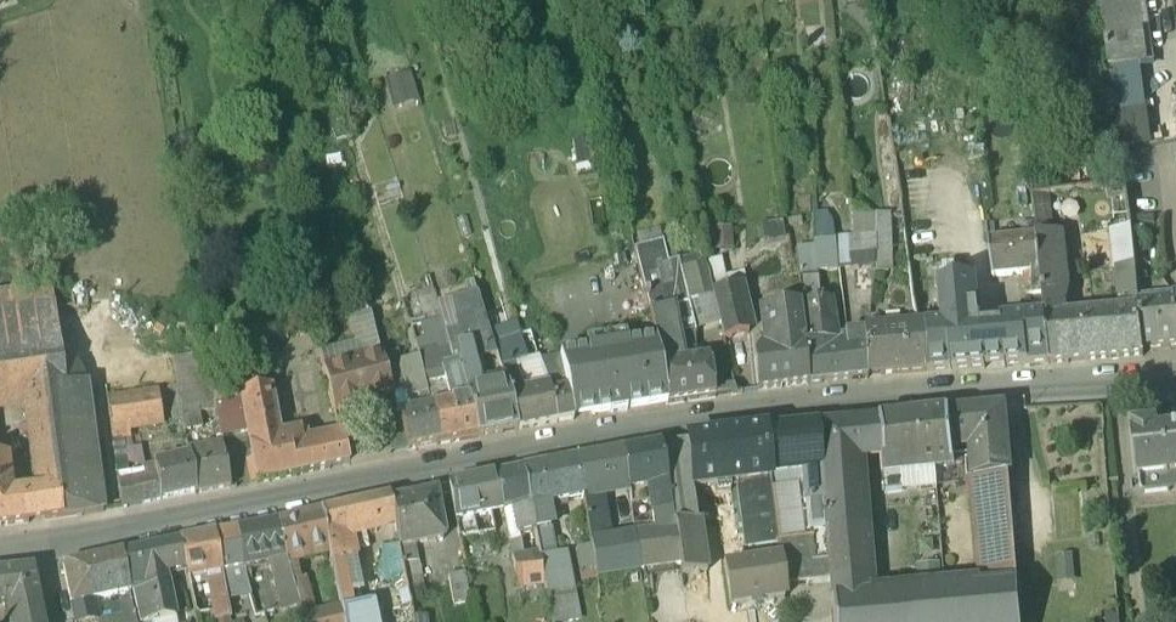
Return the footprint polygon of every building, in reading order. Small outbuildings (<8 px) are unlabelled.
[(1109,69),(1140,65),(1153,63),(1144,0),(1100,0),(1109,69)] [(1140,65),(1109,69),(1120,149),(1150,145),(1140,65)] [(415,73),(388,78),(393,106),(420,101),(415,73)] [(1048,192),(1032,194),(1038,235),(1053,233),(1048,192)] [(875,217),(853,206),(855,270),(875,266),(875,217)] [(875,266),(877,274),(889,274),(887,216),(875,217),(875,266)] [(803,217),(790,219),(791,226),(804,224),(803,217)] [(1053,233),(1038,235),(1038,236),(1041,271),(1045,309),(1045,315),(1064,313),(1064,301),(1067,284),(1061,232),(1053,233)] [(1038,236),(989,241),(991,257),(993,275),(1026,272),(1041,271),(1038,236)] [(835,240),(816,241),(816,246),(818,271),(838,270),(835,240)] [(680,260),(669,263),(663,242),(634,249),(650,309),(656,339),(680,335),(696,331),(680,261),(680,260)] [(816,246),(796,248),(799,278),(819,277),(818,271),(816,246)] [(704,254),(680,261),(696,331),(721,323),(713,291),(704,254)] [(1134,263),(1119,265),(1124,307),(1139,306),(1138,295),(1134,263)] [(1045,309),(1041,271),(1026,272),(1028,292),(1026,292),(1028,311),(1045,309)] [(819,277),(799,278),(802,303),(803,303),(821,301),(819,277)] [(71,278),(50,281),(51,288),(53,288),(55,309),(56,309),(75,308),(72,288),(71,278)] [(977,278),(935,282),(941,332),(923,334),(926,368),(926,371),(985,366),(982,330),(977,278)] [(737,284),(713,291),(721,323),(725,338),(749,331),(737,284)] [(86,286),(72,288),(75,308),(88,307),(86,286)] [(0,296),(0,317),(55,309),(53,288),(51,288),(0,296)] [(1138,295),(1139,306),(1143,346),(1175,343),(1175,291),(1138,295)] [(478,294),(454,300),(461,330),(446,333),(449,344),(450,343),(451,344),(455,364),(459,363),(461,372),(477,368),(475,360),(498,354),(492,337),(478,294)] [(435,295),(419,299),(427,323),(442,319),(435,295)] [(821,301),(803,303),(806,326),(832,324),(833,324),(829,300),(821,301)] [(801,306),(778,309),(781,327),(764,329),(767,350),(804,345),(806,344),(801,306)] [(1124,307),(1064,313),(1068,359),(1143,352),(1143,346),(1139,306),(1124,307)] [(0,317),(0,399),(29,394),(67,388),(64,367),(56,309),(55,309),(0,317)] [(370,313),(350,318),(357,342),(321,351),(325,367),(382,353),(382,352),(371,311),(370,312),(370,313)] [(1064,313),(1045,315),(1046,323),(1049,360),(1068,359),(1064,313)] [(427,323),(421,324),(428,349),(450,344),(450,343),(449,344),(446,333),(442,319),(427,323)] [(1046,323),(1001,328),(1005,364),(1049,360),(1046,323)] [(832,324),(806,326),(808,344),(835,341),(832,324)] [(917,326),(864,329),(865,339),(868,373),(926,368),(923,334),(922,325),(917,326)] [(1005,364),(1001,328),(991,329),(982,330),(985,366),(995,365),(1005,364)] [(680,335),(656,339),(662,364),(685,361),(683,351),(680,335)] [(512,336),(494,342),(498,354),(502,365),(519,360),(512,336)] [(656,339),(561,355),(567,379),(574,414),(612,408),(612,410),(628,408),(628,405),(668,398),(666,382),(662,364),(656,339)] [(865,339),(847,341),(835,341),(821,343),(822,356),(826,355),(829,379),(868,376),(868,373),(865,339)] [(806,344),(804,345),(808,382),(829,379),(826,355),(822,356),(821,343),(808,344),(806,344)] [(459,363),(455,364),(451,344),(450,344),(428,349),(419,351),(420,356),(423,369),(426,382),(446,379),(462,376),(461,372),(459,363)] [(767,350),(760,351),(757,356),(760,388),(808,382),(804,345),(767,350)] [(696,349),(683,351),(685,361),(698,359),(696,349)] [(159,390),(164,421),(182,419),(181,412),(199,408),(216,405),(207,353),(173,359),(177,387),(159,390)] [(382,353),(325,367),(336,410),(375,400),(375,398),(393,393),(382,353)] [(561,355),(541,358),(548,377),(564,380),(566,379),(567,379),(561,355)] [(420,356),(406,360),(409,373),(423,369),(420,356)] [(685,361),(662,364),(666,382),(668,398),(669,402),(716,395),(710,357),(698,359),(685,361)] [(519,360),(502,365),(508,385),(511,397),(527,393),(526,387),(519,360)] [(78,365),(64,367),(67,388),(86,385),(84,371),(78,365)] [(477,368),(461,372),(462,376),(467,392),(482,390),(477,368)] [(409,373),(390,378),(394,391),(427,383),(426,382),(423,369),(409,373)] [(462,376),(446,379),(450,396),(460,402),(469,400),(467,392),(462,376)] [(548,377),(548,378),(546,378),(549,383),(550,388),(557,420),(575,417),(569,390),(568,390),(566,379),(564,380),(548,377)] [(549,383),(526,387),(527,393),(550,388),(549,383)] [(104,509),(86,385),(67,388),(84,512),(104,509)] [(482,390),(467,392),(469,400),(479,435),(519,428),(511,397),(508,385),(482,390)] [(67,388),(29,394),(42,488),(47,518),(84,512),(67,388)] [(511,397),(519,428),(557,420),(550,388),(527,393),(511,397)] [(271,389),(241,395),(241,396),(248,428),(277,422),(271,389)] [(159,390),(108,396),(114,437),(113,438),(131,435),(130,426),(164,421),(159,390)] [(429,392),(420,394),(424,409),(432,407),(431,401),(429,392)] [(241,396),(216,401),(222,434),(248,429),(248,428),(241,396)] [(460,402),(452,403),(449,398),(431,401),(432,407),(434,417),(441,416),(441,417),(447,415),(451,440),(479,435),(469,400),(460,402)] [(424,409),(400,414),(405,434),(409,447),(440,441),(434,417),(432,407),(424,409)] [(1003,407),(950,412),(953,446),(972,444),(973,450),(1006,446),(1003,407)] [(199,408),(181,412),(182,419),(184,429),(202,425),(199,408)] [(950,412),(877,419),(880,455),(881,471),(884,470),(900,469),(954,464),(953,446),(950,412)] [(447,415),(441,417),(441,416),(434,417),(440,441),(440,442),(451,440),(447,415)] [(877,419),(854,421),(857,457),(880,455),(877,419)] [(1131,423),(1137,476),(1140,476),(1168,473),(1170,488),(1175,487),(1175,426),(1163,427),(1163,429),(1159,430),(1158,420),(1131,423)] [(854,421),(818,424),(822,468),(823,474),(858,471),(857,457),(854,421)] [(344,439),(311,446),(308,434),(280,440),(277,422),(248,428),(248,429),(258,481),(296,474),(350,462),(347,450),(344,439)] [(818,424),(764,429),(770,473),(802,470),(822,468),(818,424)] [(764,429),(688,438),(688,440),(693,486),(715,484),(716,490),(731,488),(730,482),(741,481),(771,477),(770,473),(764,429)] [(373,457),(409,447),(405,434),(369,444),(373,457)] [(688,440),(660,443),(668,482),(668,484),(669,484),(671,499),(683,498),(692,504),(694,503),(693,486),(688,440)] [(223,442),(189,449),(190,456),(196,492),(231,485),(223,442)] [(660,443),(623,450),(629,486),(630,489),(668,482),(660,443)] [(350,462),(373,457),(369,444),(347,450),(350,462)] [(1006,446),(973,450),(975,476),(1009,473),(1006,446)] [(623,450),(577,459),(583,496),(584,500),(598,498),(601,492),(629,486),(623,450)] [(47,518),(42,488),(11,491),(7,456),(0,457),(0,525),(47,518)] [(190,456),(156,463),(158,478),(120,487),(123,506),(162,498),(162,497),(194,490),(195,492),(196,492),(190,456)] [(577,458),(523,468),(523,469),(530,506),(583,496),(577,459),(577,458)] [(822,468),(802,470),(803,483),(805,503),(808,503),(825,502),(823,474),(822,468)] [(523,469),(498,474),(504,508),(513,506),(518,533),(535,530),(530,506),(523,469)] [(900,469),(884,470),(886,490),(902,489),(900,469)] [(802,470),(770,473),(771,477),(772,486),(803,483),(802,470)] [(858,471),(823,474),(830,562),(832,580),(831,580),(832,597),(869,594),(858,471)] [(1013,523),(1009,473),(975,476),(979,526),(1013,523)] [(1168,473),(1140,476),(1141,491),(1170,488),(1168,473)] [(485,476),(449,483),(456,518),(474,515),(504,508),(498,474),(485,476)] [(771,477),(741,481),(743,489),(750,488),(753,508),(754,513),(760,512),(764,539),(766,560),(772,599),(774,611),(768,612),(769,620),(787,617),(785,597),(785,584),(785,583),(780,541),(772,486),(771,477)] [(750,488),(743,489),(745,509),(753,508),(750,488)] [(437,492),(391,501),(395,522),(400,546),(445,536),(437,492)] [(390,496),(321,511),(327,537),(347,532),(395,522),(391,501),(390,496)] [(598,498),(584,500),(591,544),(607,541),(603,519),(604,519),(598,498)] [(692,504),(683,498),(671,499),(673,510),(676,531),(681,564),(682,574),(707,570),(700,520),(697,520),(694,503),(692,504)] [(825,502),(808,503),(813,564),(830,562),(825,502)] [(513,506),(504,508),(510,541),(519,539),(518,533),(513,506)] [(754,513),(753,508),(745,509),(749,535),(763,533),(760,512),(754,513)] [(673,510),(658,512),(661,533),(676,531),(673,510)] [(321,511),(279,522),(287,557),(287,559),(329,549),(327,537),(321,511)] [(474,515),(456,518),(460,535),(477,532),(474,515)] [(279,522),(238,529),(244,564),(270,560),(287,557),(279,522)] [(1013,523),(979,526),(984,585),(1018,582),(1013,523)] [(550,527),(535,530),(539,552),(540,557),(555,554),(550,527)] [(238,529),(215,532),(222,570),(243,566),(243,565),(244,564),(238,529)] [(661,533),(635,536),(641,569),(681,564),(676,531),(661,533)] [(215,532),(181,539),(186,565),(188,575),(222,570),(215,532)] [(347,532),(327,537),(329,549),(332,562),(352,558),(347,532)] [(607,541),(591,544),(596,577),(641,569),(635,536),(607,541)] [(805,538),(780,541),(785,583),(785,584),(831,580),(832,580),(830,562),(813,564),(807,564),(805,538)] [(181,539),(123,551),(131,588),(133,587),(168,580),(166,570),(186,565),(181,539)] [(519,539),(510,541),(513,556),(524,554),(521,539),(519,539)] [(123,551),(64,565),(72,602),(87,599),(131,589),(131,588),(123,551)] [(524,554),(513,556),(518,585),(544,583),(543,576),(540,557),(539,552),(524,554)] [(555,554),(540,557),(543,576),(569,571),(571,570),(567,552),(555,554)] [(287,557),(270,560),(271,566),(288,561),(287,559),(287,557)] [(352,558),(332,562),(338,594),(358,590),(352,558)] [(419,583),(414,559),(403,561),(408,592),(426,590),(424,582),(419,583)] [(766,560),(725,566),(731,605),(772,599),(766,560)] [(288,561),(271,566),(276,583),(293,578),(288,561)] [(243,566),(222,570),(227,594),(227,595),(250,590),(243,566)] [(0,574),(0,603),(7,602),(11,621),(44,621),(34,570),(0,574)] [(222,570),(188,575),(189,577),(200,575),(201,580),(209,579),(208,578),(223,575),(222,570)] [(569,571),(543,576),(544,583),(547,594),(572,589),(569,571)] [(466,572),(449,575),(455,603),(472,600),(466,572)] [(223,575),(208,578),(209,579),(212,596),(227,594),(223,575)] [(293,578),(276,583),(282,606),(300,601),(293,578)] [(133,587),(140,621),(147,621),(176,615),(169,580),(168,580),(133,587)] [(946,588),(949,621),(1021,621),(1018,582),(984,585),(946,588)] [(832,597),(834,621),(949,621),(946,588),(869,594),(832,597)] [(547,594),(552,621),(562,621),(578,619),(572,589),(547,594)] [(227,594),(212,596),(216,618),(231,616),(227,595),(227,594)] [(87,599),(72,602),(76,621),(86,619),(92,618),(92,617),(87,599)] [(132,600),(121,602),(124,616),(135,613),(132,600)] [(375,603),(342,610),(345,621),(379,621),(375,603)] [(305,619),(306,621),(344,621),(341,610),(335,611),(305,619)] [(111,619),(112,621),(138,621),(136,613),(124,616),(111,619)]
